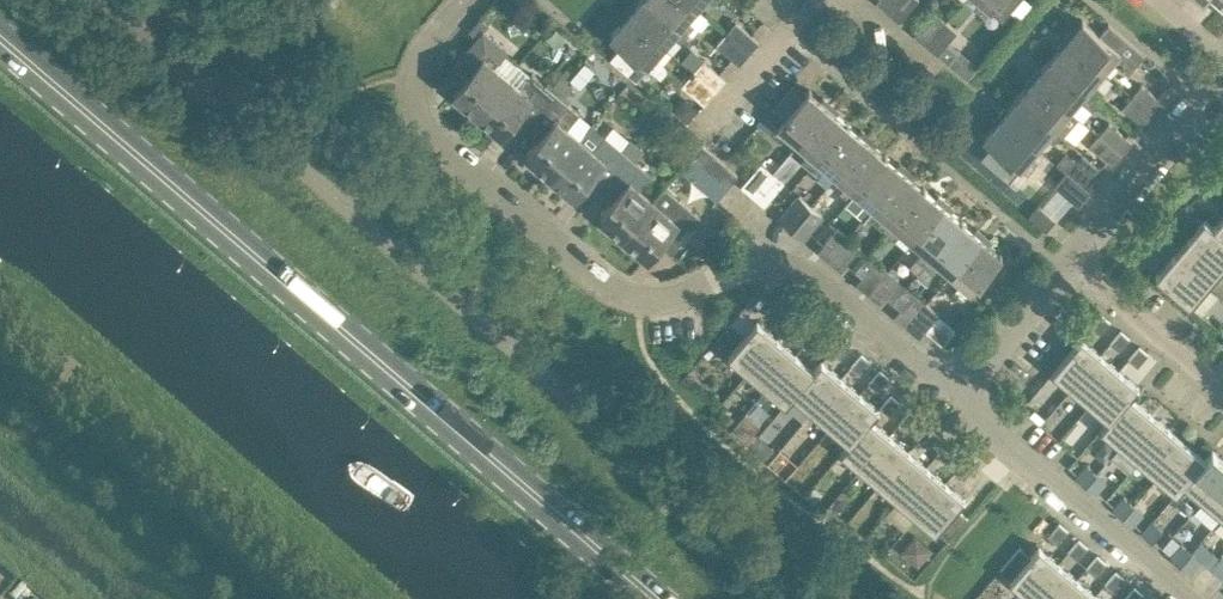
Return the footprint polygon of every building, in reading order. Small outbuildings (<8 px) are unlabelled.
[(691,33),(652,0),(638,0),(628,12),(665,44),(674,33),(682,40),(685,43),(692,34),(691,33)] [(698,6),(691,0),(652,0),(691,33),(697,27),(695,25),(697,24),(688,17),(698,6)] [(783,12),(793,0),(769,0),(783,12)] [(893,0),(877,0),(876,0),(886,8),(893,0)] [(915,2),(916,0),(893,0),(886,8),(899,20),(915,2)] [(975,7),(984,14),(990,8),(1003,19),(1019,0),(981,0),(975,7)] [(926,42),(945,19),(934,10),(915,33),(926,42)] [(656,55),(665,44),(628,12),(611,32),(622,42),(611,56),(637,78),(648,64),(661,76),(670,67),(664,62),(656,55)] [(1145,52),(1109,21),(1100,32),(1083,18),(1066,38),(1104,70),(1113,60),(1128,72),(1145,52)] [(759,40),(741,24),(735,19),(726,29),(750,50),(759,40)] [(938,52),(947,42),(957,29),(945,19),(926,42),(938,52)] [(740,63),(750,50),(726,29),(716,42),(740,63)] [(507,50),(502,45),(483,30),(453,66),(454,67),(464,55),(476,65),(455,90),(479,110),(508,76),(494,65),(507,50)] [(1095,82),(1104,70),(1066,38),(1050,56),(1095,95),(1102,88),(1095,82)] [(948,61),(957,51),(947,42),(938,52),(948,61)] [(727,78),(708,62),(701,56),(692,67),(717,89),(727,78)] [(1087,105),(1095,95),(1050,56),(1034,76),(1071,109),(1080,99),(1087,105)] [(705,103),(717,89),(692,67),(680,81),(705,103)] [(546,83),(532,72),(520,86),(508,76),(479,110),(502,130),(523,105),(536,116),(567,80),(560,74),(553,82),(549,79),(546,83)] [(1062,120),(1071,109),(1034,76),(1017,95),(1062,132),(1068,125),(1062,120)] [(580,112),(568,101),(571,97),(566,93),(573,85),(567,80),(536,116),(549,126),(527,152),(551,172),(581,137),(568,126),(580,112)] [(1165,102),(1158,96),(1142,83),(1133,94),(1156,114),(1165,102)] [(798,141),(830,105),(810,88),(786,116),(772,132),(781,140),(787,132),(798,141)] [(1146,125),(1156,114),(1133,94),(1123,106),(1146,125)] [(1054,142),(1062,132),(1017,95),(1001,114),(1038,146),(1047,136),(1054,142)] [(786,116),(773,105),(760,121),(772,132),(786,116)] [(811,165),(849,121),(830,105),(798,141),(809,150),(802,158),(811,165)] [(1029,157),(1038,146),(1001,114),(984,134),(994,142),(982,156),(1010,179),(1021,166),(1028,172),(1036,163),(1029,157)] [(836,174),(868,137),(849,121),(811,165),(820,172),(826,165),(836,174)] [(1133,141),(1114,125),(1109,121),(1099,133),(1122,153),(1133,141)] [(622,148),(606,134),(593,123),(581,137),(551,172),(575,192),(596,167),(609,177),(639,142),(632,136),(622,148)] [(1113,164),(1122,153),(1099,133),(1089,144),(1113,164)] [(849,198),(887,153),(868,137),(836,174),(847,184),(841,191),(849,198)] [(653,174),(636,160),(646,149),(639,142),(609,177),(622,188),(600,213),(624,233),(653,199),(641,188),(653,174)] [(738,173),(713,152),(702,165),(727,186),(738,173)] [(874,207),(906,170),(887,153),(849,198),(858,205),(863,198),(874,207)] [(1100,179),(1082,163),(1077,159),(1067,171),(1090,190),(1100,179)] [(753,193),(773,170),(761,161),(742,184),(753,193)] [(765,204),(784,180),(792,172),(780,162),(773,170),(753,193),(765,204)] [(887,230),(925,186),(906,170),(874,207),(885,216),(879,223),(887,230)] [(1079,204),(1090,190),(1067,171),(1055,184),(1079,204)] [(702,216),(678,196),(665,185),(653,199),(624,233),(648,254),(659,241),(671,252),(702,216)] [(912,240),(944,202),(925,186),(887,230),(896,237),(902,231),(912,240)] [(790,225),(810,203),(799,194),(780,217),(790,225)] [(926,263),(963,219),(944,202),(912,240),(923,249),(917,256),(910,265),(919,272),(926,263)] [(803,236),(819,218),(822,214),(810,203),(790,225),(803,236)] [(1046,229),(1056,218),(1039,203),(1030,214),(1046,229)] [(1214,225),(1222,233),(1222,214),(1214,225)] [(1214,225),(1205,217),(1189,236),(1222,265),(1222,233),(1214,225)] [(951,272),(983,235),(963,219),(926,263),(934,270),(940,263),(951,272)] [(828,258),(848,235),(838,226),(818,249),(828,258)] [(841,269),(857,251),(861,246),(848,235),(828,258),(841,269)] [(962,281),(955,289),(964,296),(1002,252),(983,235),(951,272),(962,281)] [(1207,284),(1222,265),(1189,236),(1173,255),(1207,284)] [(1190,304),(1207,284),(1173,255),(1156,274),(1190,304)] [(867,291),(886,268),(876,259),(857,282),(867,291)] [(886,294),(899,279),(886,268),(867,291),(880,302),(886,294)] [(905,324),(925,301),(915,292),(901,307),(895,315),(905,324)] [(776,316),(787,303),(778,296),(767,309),(776,316)] [(920,336),(926,329),(939,313),(925,301),(905,324),(920,336)] [(1100,332),(1111,319),(1102,312),(1091,324),(1100,332)] [(796,333),(807,320),(798,313),(787,325),(796,333)] [(748,370),(777,336),(758,320),(728,354),(748,370)] [(814,349),(825,336),(816,328),(805,341),(814,349)] [(1119,349),(1130,336),(1121,328),(1110,341),(1119,349)] [(1071,386),(1101,351),(1082,335),(1052,370),(1071,386)] [(767,386),(796,352),(777,336),(748,370),(767,386)] [(841,356),(852,343),(843,336),(832,348),(841,356)] [(1138,364),(1149,352),(1140,344),(1129,357),(1138,364)] [(1090,402),(1119,367),(1101,351),(1071,386),(1090,402)] [(815,368),(814,368),(796,352),(767,386),(786,403),(794,394),(793,393),(815,368)] [(860,372),(871,359),(862,352),(851,364),(860,372)] [(812,409),(841,375),(822,359),(814,368),(815,368),(793,393),(794,394),(812,409)] [(1131,393),(1132,393),(1139,384),(1119,367),(1090,402),(1109,418),(1131,393)] [(879,388),(881,384),(889,375),(880,368),(870,380),(879,388)] [(831,425),(860,391),(841,375),(812,409),(831,425)] [(871,416),(872,417),(880,408),(860,391),(831,425),(849,441),(871,416)] [(890,413),(900,400),(891,393),(881,405),(890,413)] [(1149,408),(1132,393),(1131,393),(1109,418),(1101,427),(1119,443),(1149,408)] [(1139,459),(1169,425),(1149,408),(1119,443),(1139,459)] [(727,409),(720,417),(730,426),(736,418),(727,409)] [(909,429),(919,416),(910,409),(900,421),(909,429)] [(746,439),(755,429),(760,423),(746,411),(738,420),(732,427),(746,439)] [(890,432),(872,417),(871,416),(849,441),(841,450),(860,466),(890,432)] [(927,445),(938,432),(929,425),(918,437),(927,445)] [(1158,475),(1187,441),(1169,425),(1139,459),(1158,475)] [(879,482),(909,448),(890,432),(860,466),(879,482)] [(946,461),(956,448),(947,440),(937,453),(946,461)] [(1206,457),(1205,457),(1187,441),(1158,475),(1177,492),(1185,483),(1184,482),(1206,457)] [(1222,473),(1222,456),(1213,447),(1205,457),(1206,457),(1184,482),(1185,483),(1202,497),(1222,473)] [(927,464),(909,448),(879,482),(883,485),(875,494),(890,507),(898,498),(927,464)] [(964,476),(975,464),(966,456),(955,469),(964,476)] [(1086,484),(1097,471),(1087,463),(1077,475),(1086,484)] [(946,480),(927,464),(898,498),(902,501),(894,511),(908,524),(917,514),(946,480)] [(783,466),(778,471),(785,477),(790,471),(783,466)] [(1096,492),(1097,490),(1107,479),(1097,471),(1086,484),(1096,492)] [(1222,513),(1222,473),(1202,497),(1204,499),(1197,507),(1214,522),(1221,513),(1222,514),(1222,513)] [(949,538),(968,516),(957,506),(966,497),(946,480),(917,514),(936,531),(938,529),(949,538)] [(1124,515),(1135,502),(1125,493),(1114,507),(1124,515)] [(1133,523),(1134,522),(1145,510),(1135,502),(1124,515),(1133,523)] [(1152,540),(1153,538),(1164,526),(1154,518),(1142,531),(1152,540)] [(1058,541),(1069,528),(1060,521),(1049,533),(1058,541)] [(1077,558),(1088,545),(1079,537),(1068,550),(1077,558)] [(1180,563),(1192,550),(1182,542),(1170,555),(1180,563)] [(1059,561),(1050,553),(1040,544),(1031,554),(1021,545),(1001,567),(1012,577),(1010,579),(1030,595),(1059,561)] [(1190,572),(1201,558),(1192,550),(1180,563),(1190,572)] [(1096,573),(1107,561),(1098,553),(1087,566),(1096,573)] [(1070,570),(1059,561),(1030,595),(1034,598),(1059,598),(1078,577),(1070,570)] [(1115,589),(1125,577),(1116,569),(1106,582),(1115,589)] [(1090,587),(1078,577),(1059,598),(1091,598),(1097,593),(1090,587)] [(1144,592),(1135,585),(1124,597),(1126,598),(1138,598),(1144,592)]
